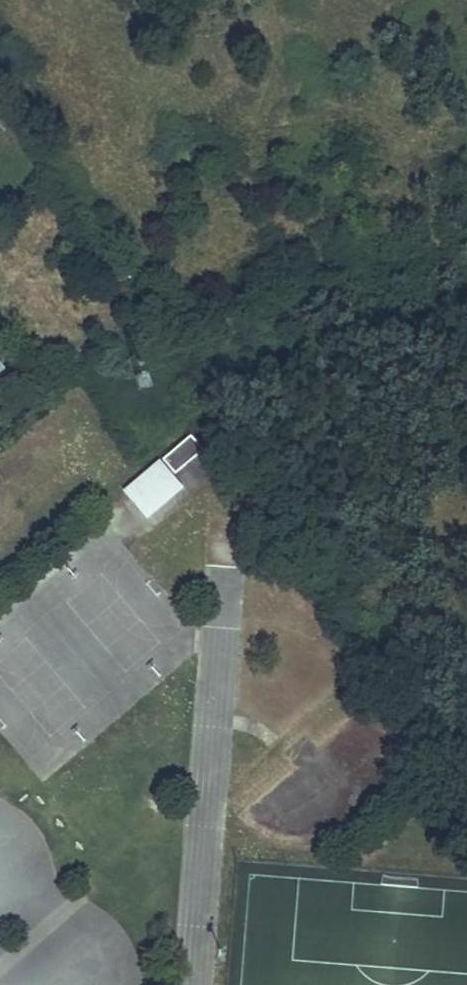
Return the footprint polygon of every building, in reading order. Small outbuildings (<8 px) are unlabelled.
[(205,451),(192,436),(162,460),(175,475),(205,451)]
